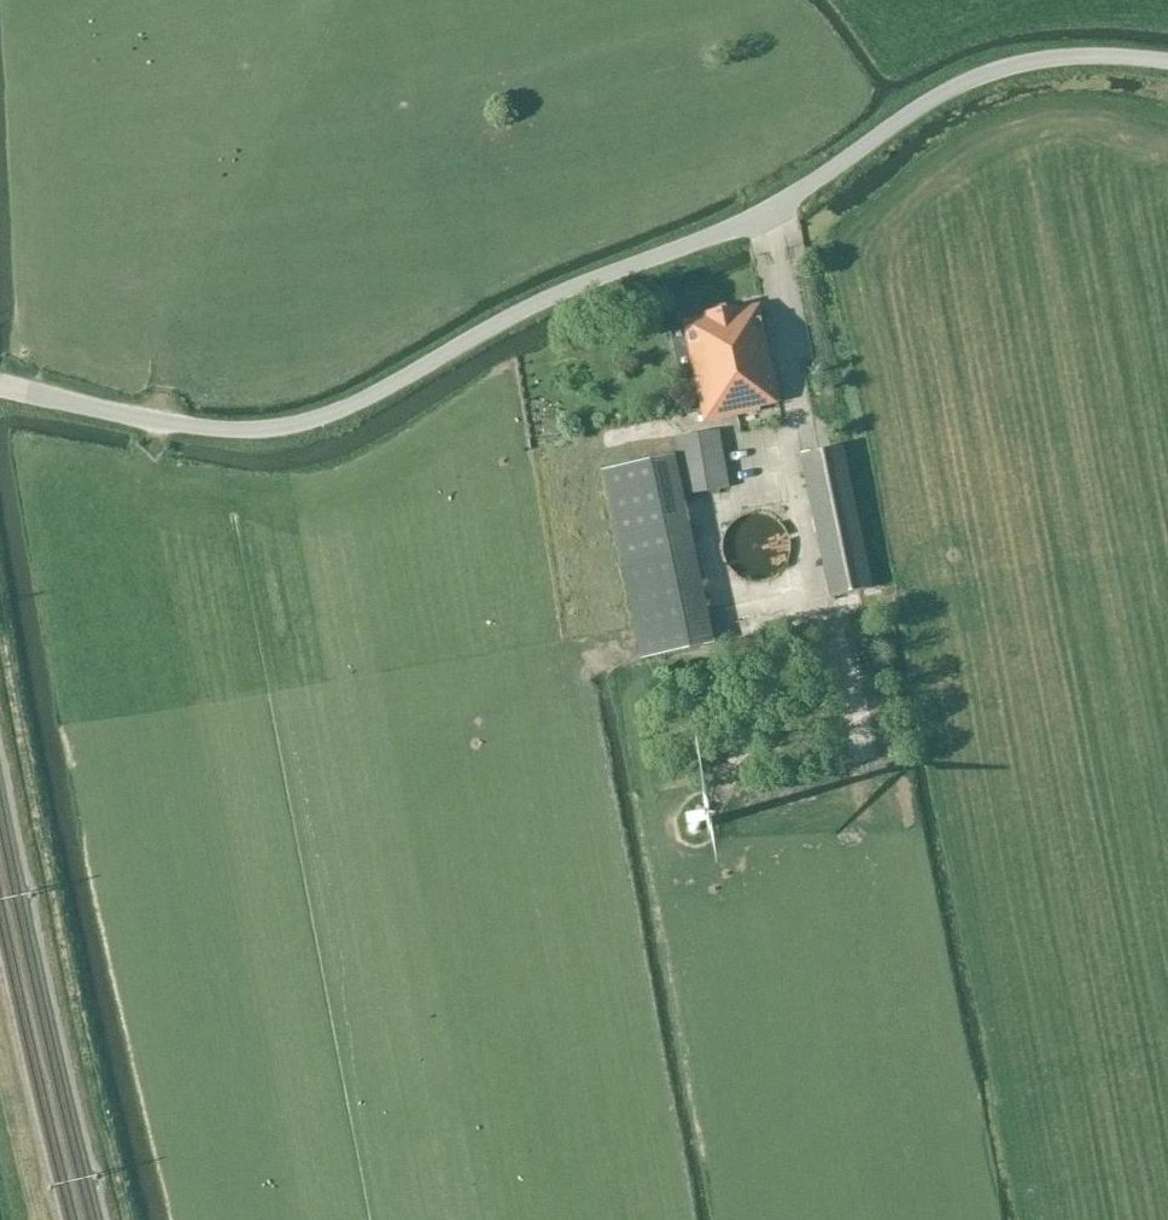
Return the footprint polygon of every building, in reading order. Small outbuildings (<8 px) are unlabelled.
[(704,424),(737,418),(760,414),(758,409),(781,404),(760,306),(739,311),(738,307),(703,315),(703,317),(683,322),(704,424)] [(685,497),(729,489),(719,432),(675,440),(685,497)] [(828,597),(872,589),(843,449),(799,457),(828,597)] [(601,471),(641,660),(714,645),(674,455),(601,471)] [(789,553),(790,545),(789,540),(787,533),(785,528),(780,522),(772,515),(767,513),(758,511),(751,511),(742,513),(738,516),(731,520),(727,526),(724,531),(722,537),(721,545),(722,552),(724,559),(727,566),(731,570),(735,573),(742,577),(749,579),(754,580),(762,579),(769,577),(776,573),(779,570),(784,565),(787,559),(789,553)]
